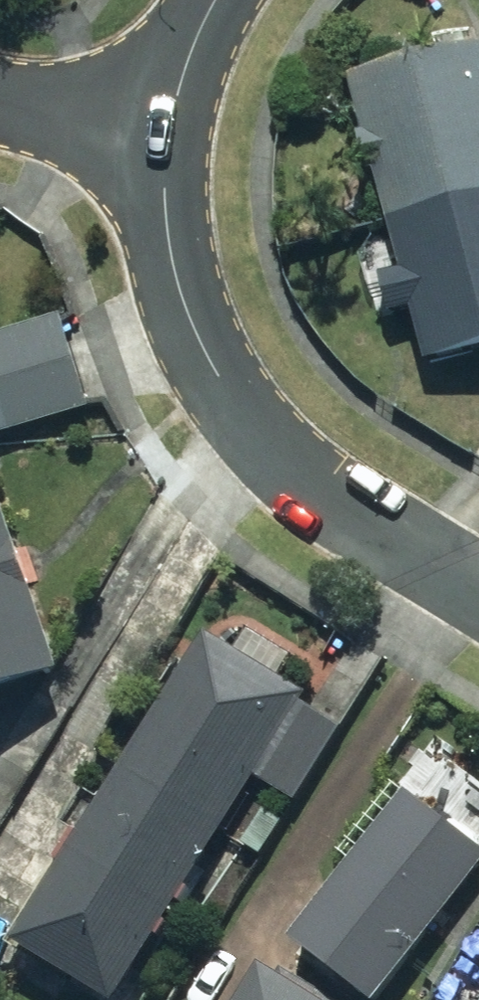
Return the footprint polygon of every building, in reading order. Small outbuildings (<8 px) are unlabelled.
[(363,82),(377,137),(370,139),(380,175),(386,174),(412,272),(404,274),(414,312),(422,310),(436,364),(478,353),(478,51),(363,82)] [(68,317),(0,337),(0,411),(7,434),(95,408),(68,317)] [(71,674),(0,477),(0,699),(71,674)] [(23,946),(30,950),(28,955),(68,979),(71,975),(112,999),(129,999),(263,780),(303,803),(348,728),(309,704),(314,696),(285,678),(298,657),(255,631),(242,652),(213,634),(23,946)] [(414,794),(301,944),(376,999),(389,999),(478,880),(478,843),(414,794)] [(273,969),(254,999),(335,999),(289,972),(286,977),(273,969)]
